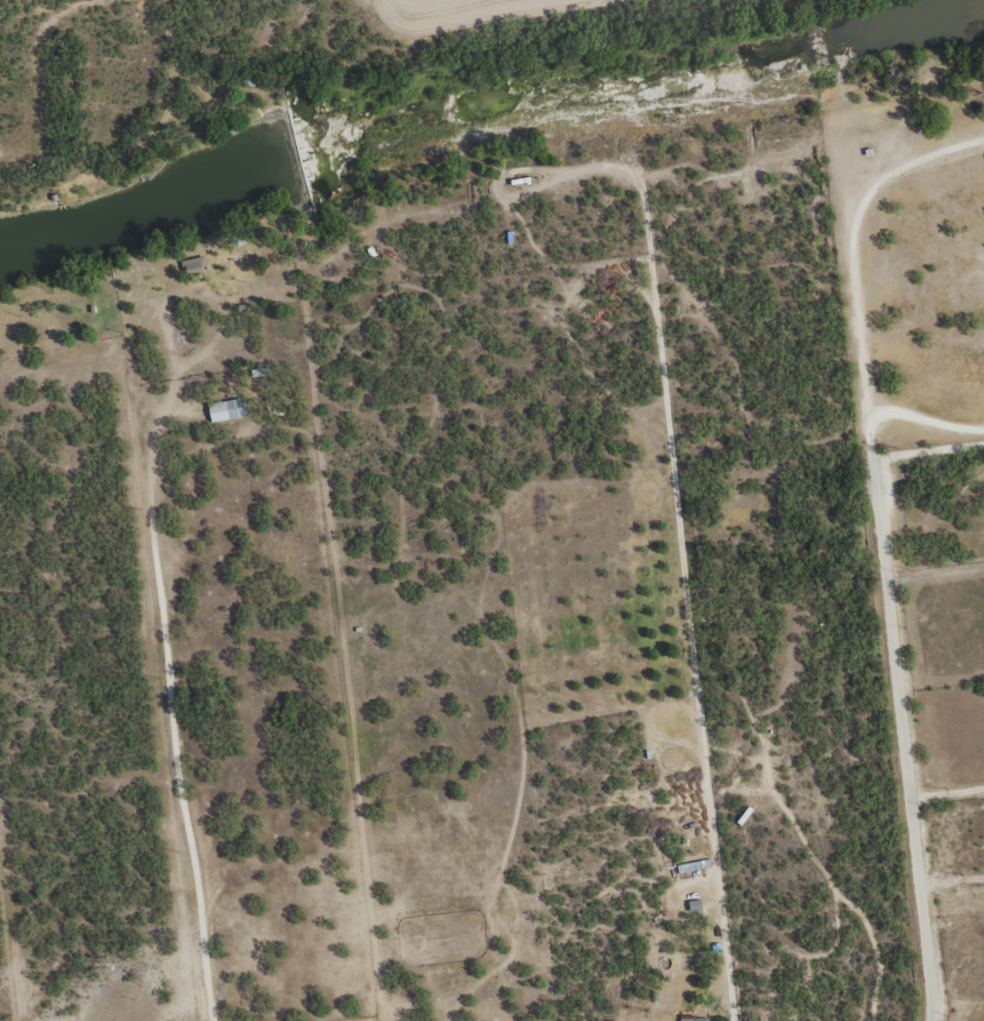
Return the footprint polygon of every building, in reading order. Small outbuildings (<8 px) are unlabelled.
[(207,269),(204,256),(184,261),(187,274),(207,269)] [(247,416),(244,397),(209,404),(212,422),(247,416)]
